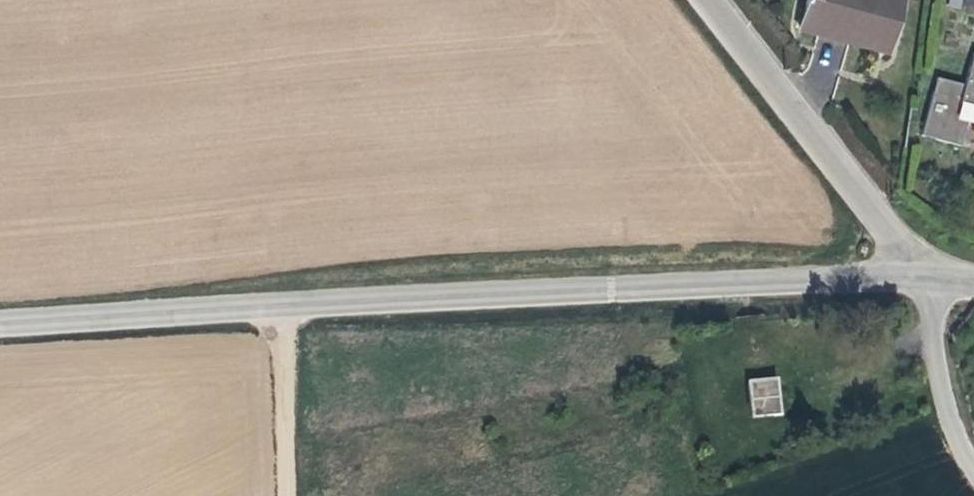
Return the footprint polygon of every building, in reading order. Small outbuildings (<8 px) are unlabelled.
[(796,30),(808,33),(822,37),(824,27),(886,43),(897,0),(804,0),(796,30)] [(824,27),(822,37),(883,53),(886,43),(824,27)] [(918,135),(957,146),(963,122),(953,118),(957,105),(973,109),(973,53),(969,52),(960,86),(933,78),(918,135)] [(774,379),(746,381),(749,416),(777,414),(774,379)]
